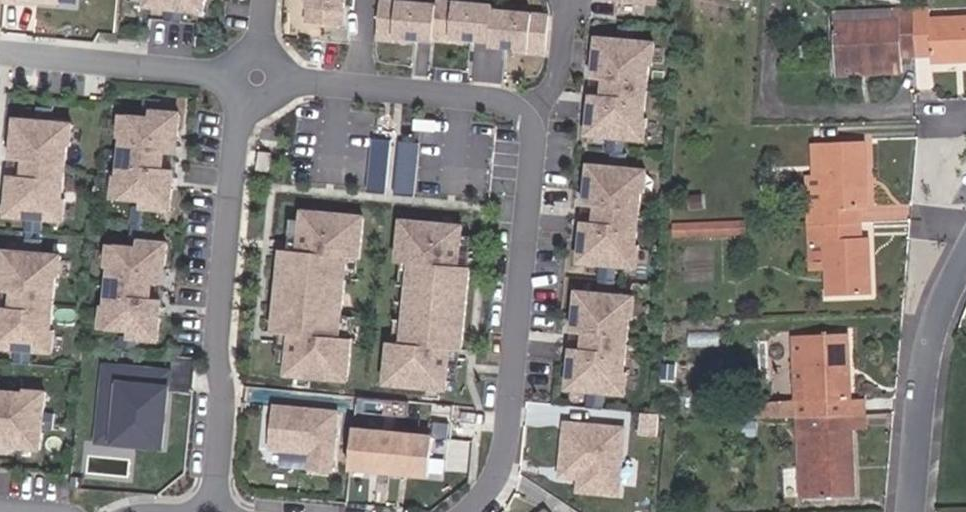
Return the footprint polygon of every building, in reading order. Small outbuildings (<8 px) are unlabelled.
[(146,7),(203,12),(205,0),(147,0),(146,7)] [(307,23),(341,27),(344,0),(309,0),(307,23)] [(545,50),(548,15),(491,10),(492,6),(436,1),(436,5),(380,1),(377,35),(433,40),(433,36),(489,41),(489,45),(545,50)] [(913,11),(912,7),(832,12),(836,76),(902,72),(901,58),(915,57),(913,11)] [(929,20),(928,10),(913,11),(915,57),(931,56),(932,64),(965,62),(965,18),(929,20)] [(648,84),(650,66),(651,66),(653,44),(596,39),(594,61),(597,61),(592,114),(589,113),(587,136),(645,141),(647,119),(645,118),(647,100),(620,97),(622,82),(648,84)] [(175,155),(177,137),(178,137),(180,115),(122,110),(120,132),(123,132),(119,185),(116,185),(114,207),(172,212),(174,190),(172,189),(174,171),(147,169),(148,153),(175,155)] [(68,123),(10,118),(2,215),(61,220),(68,123)] [(386,195),(391,141),(373,139),(368,193),(386,195)] [(414,197),(419,143),(399,141),(394,195),(414,197)] [(869,208),(865,141),(812,144),(813,175),(806,176),(808,225),(862,223),(861,208),(869,208)] [(640,212),(642,193),(643,193),(646,171),(588,165),(586,187),(589,188),(584,240),(581,240),(579,262),(636,268),(638,246),(637,246),(639,227),(612,224),(613,209),(640,212)] [(299,251),(288,250),(280,333),(291,335),(288,375),(348,380),(352,338),(341,337),(348,257),(360,258),(363,217),(303,211),(299,251)] [(462,351),(470,268),(458,266),(462,226),(401,221),(397,262),(409,263),(401,344),(390,342),(386,384),(447,390),(451,350),(462,351)] [(747,221),(674,221),(674,233),(747,234),(747,221)] [(872,295),(870,238),(862,238),(862,223),(808,225),(810,271),(826,271),(827,297),(872,295)] [(160,284),(162,265),(164,265),(166,243),(108,238),(106,260),(109,260),(104,313),(101,313),(99,335),(157,340),(159,318),(157,318),(159,299),(132,297),(134,281),(160,284)] [(0,251),(0,347),(51,350),(57,255),(0,251)] [(628,338),(630,319),(631,319),(633,297),(576,292),(574,314),(577,314),(572,367),(569,367),(567,389),(624,394),(626,372),(625,372),(627,353),(600,351),(601,336),(628,338)] [(852,399),(849,334),(792,336),(795,401),(778,402),(779,418),(797,417),(845,415),(845,400),(852,399)] [(113,444),(120,368),(104,366),(97,443),(113,444)] [(161,449),(164,424),(156,423),(157,415),(165,415),(169,372),(120,368),(113,444),(161,449)] [(0,388),(0,447),(41,450),(45,392),(0,388)] [(865,415),(865,399),(852,399),(845,400),(845,415),(865,415)] [(338,414),(273,407),(269,450),(304,454),(303,471),(332,474),(338,414)] [(856,496),(853,431),(846,431),(845,415),(797,417),(800,499),(856,496)] [(866,431),(865,415),(845,415),(846,431),(853,431),(866,431)] [(624,429),(566,423),(561,476),(576,477),(575,490),(618,494),(624,429)] [(354,431),(350,471),(428,478),(432,438),(354,431)]
